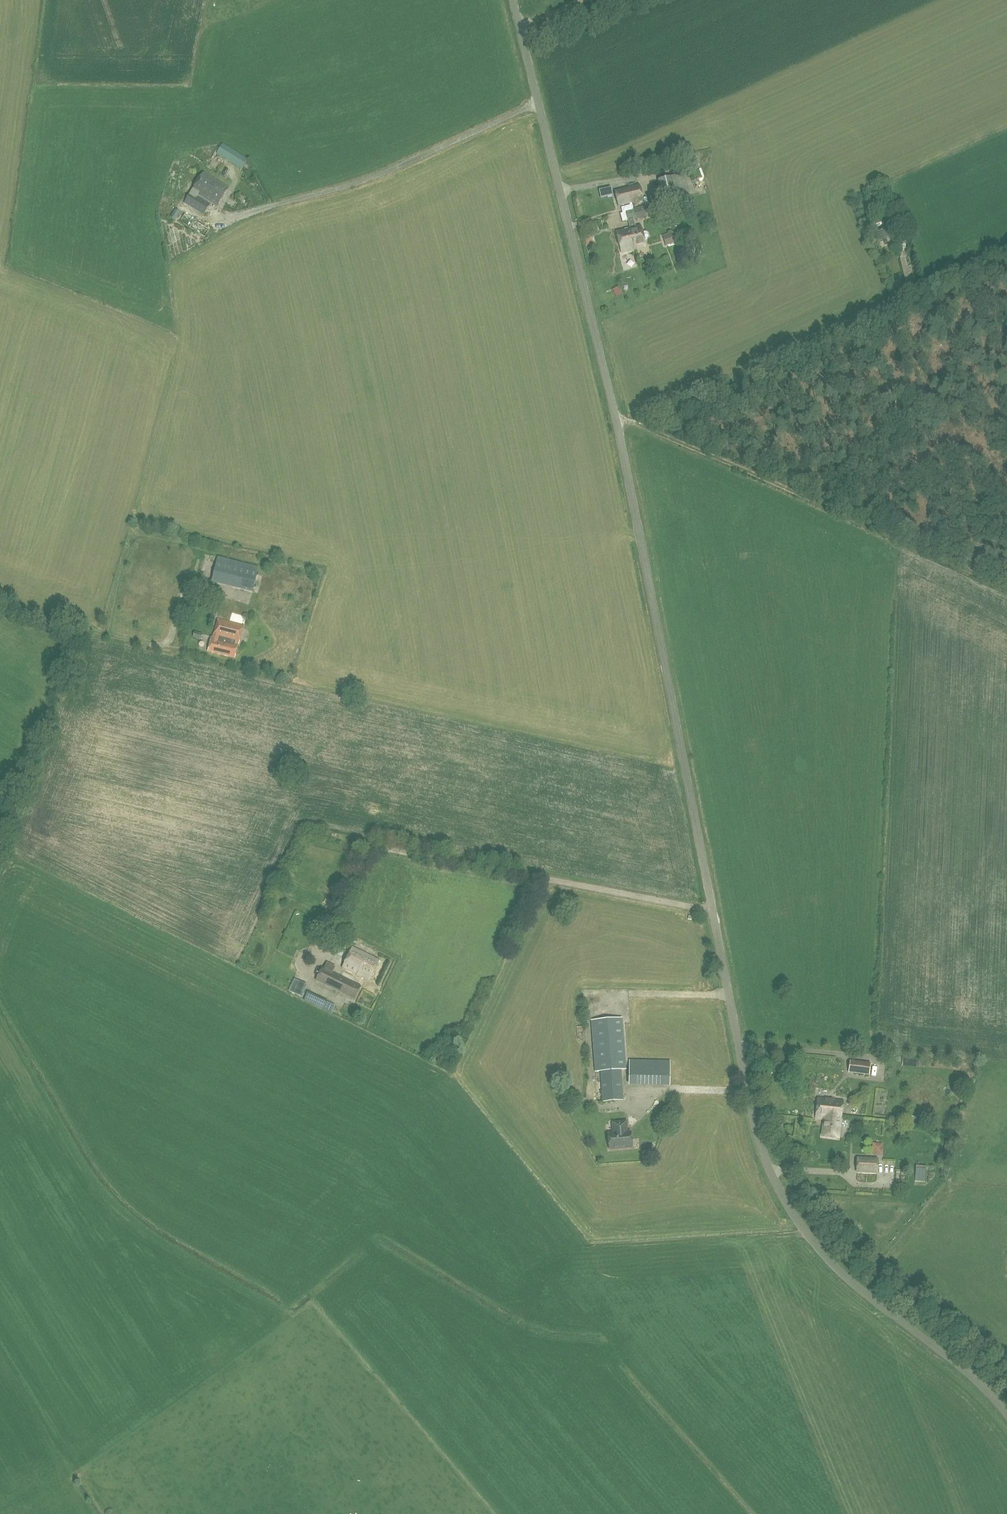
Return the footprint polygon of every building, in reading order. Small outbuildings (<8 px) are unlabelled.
[(247,159),(223,144),(216,155),(241,170),(247,159)] [(217,207),(229,189),(204,173),(184,203),(203,215),(210,205),(197,197),(198,195),(217,207)] [(691,197),(685,174),(675,177),(674,177),(659,180),(665,204),(671,202),(673,209),(682,207),(681,200),(691,197)] [(627,188),(631,203),(643,200),(639,185),(627,188)] [(618,206),(631,203),(627,188),(614,191),(618,206)] [(625,222),(635,219),(631,204),(621,207),(625,222)] [(631,204),(635,219),(648,217),(646,208),(634,211),(632,204),(631,204)] [(175,220),(181,211),(175,208),(170,217),(175,220)] [(636,249),(645,247),(643,240),(647,239),(648,237),(647,233),(645,232),(642,233),(640,225),(631,228),(632,233),(630,234),(632,244),(635,244),(636,249)] [(632,233),(631,228),(616,231),(621,253),(636,249),(635,244),(632,244),(630,234),(632,233)] [(665,246),(687,240),(684,229),(662,236),(665,246)] [(259,567),(218,557),(212,582),(253,592),(259,567)] [(239,643),(243,625),(218,619),(213,637),(211,636),(208,651),(235,658),(238,646),(235,645),(235,643),(239,643)] [(203,633),(195,630),(193,637),(200,640),(203,633)] [(380,960),(353,947),(343,968),(358,975),(358,974),(363,976),(362,977),(370,981),(380,960)] [(299,960),(301,950),(288,948),(287,958),(299,960)] [(298,975),(303,971),(297,964),(292,968),(298,975)] [(322,967),(316,980),(355,999),(361,986),(322,967)] [(300,994),(306,984),(299,981),(299,982),(294,980),(290,989),(300,994)] [(369,983),(367,987),(380,993),(382,988),(369,983)] [(324,1009),(328,1000),(308,991),(304,1000),(324,1009)] [(623,1101),(621,1070),(626,1070),(622,1018),(592,1020),(595,1072),(601,1072),(603,1102),(623,1101)] [(669,1059),(629,1059),(630,1082),(670,1082),(669,1059)] [(868,1075),(870,1063),(850,1060),(848,1073),(868,1075)] [(843,1101),(818,1098),(815,1118),(826,1120),(827,1114),(841,1116),(843,1101)] [(841,1116),(830,1115),(827,1114),(827,1120),(826,1124),(824,1124),(822,1136),(838,1138),(840,1121),(841,1116)] [(633,1147),(631,1132),(629,1133),(627,1133),(627,1125),(626,1122),(613,1123),(614,1134),(609,1134),(610,1149),(633,1147)] [(883,1143),(872,1143),(872,1155),(882,1155),(883,1143)] [(877,1173),(877,1160),(857,1159),(857,1172),(877,1173)]
